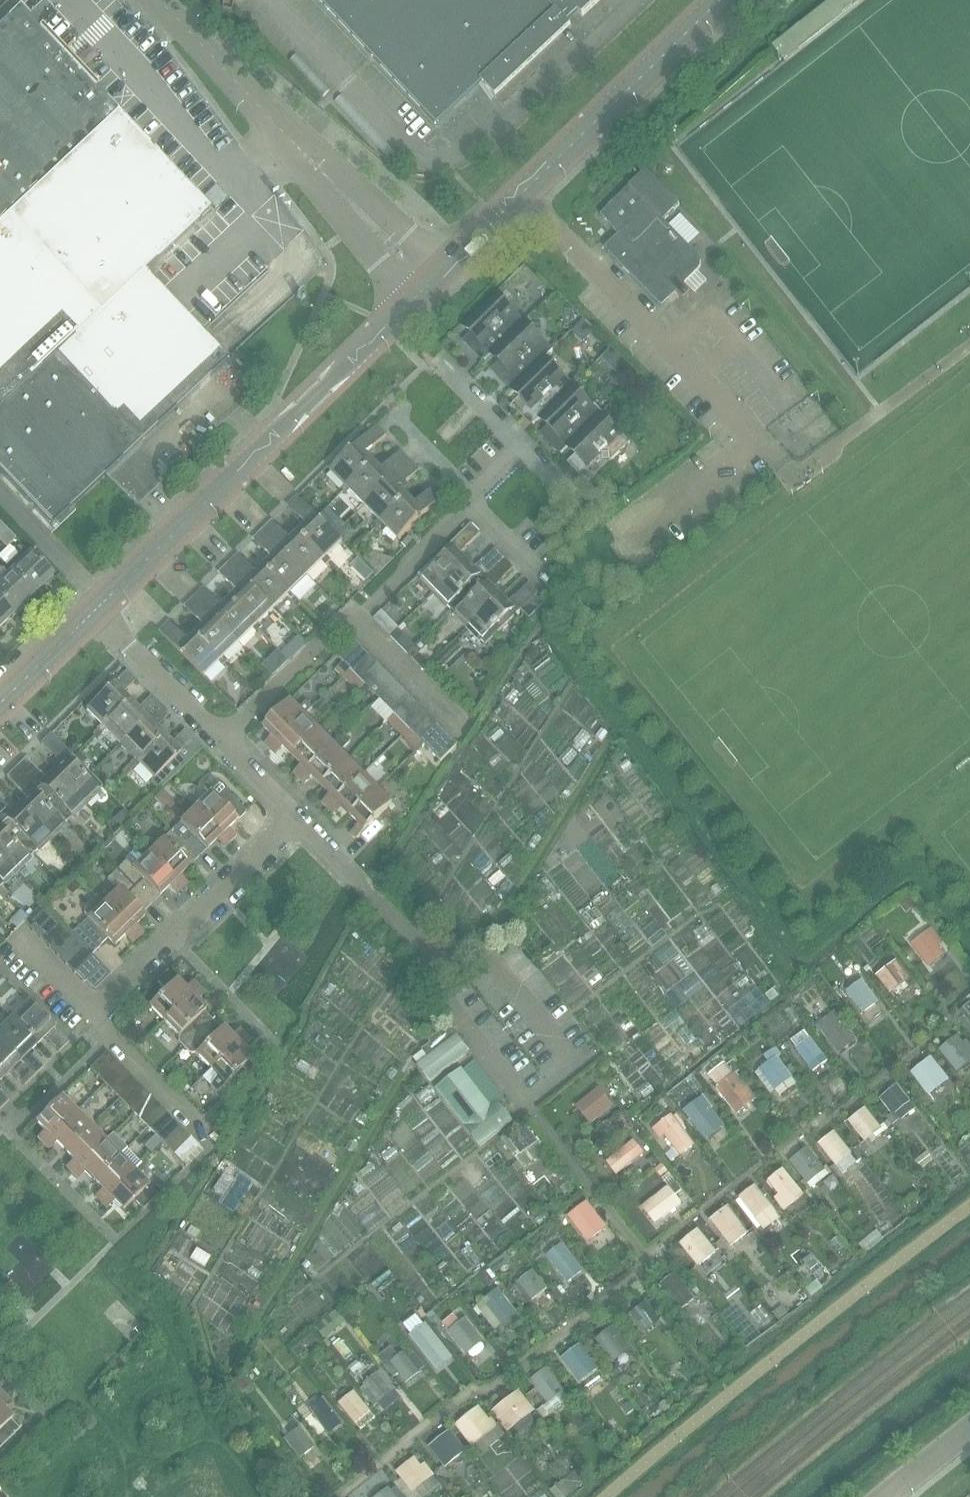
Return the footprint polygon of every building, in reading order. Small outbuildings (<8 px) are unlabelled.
[(437,126),(482,84),(495,98),(571,27),(567,23),(578,13),(582,17),(600,0),(319,0),(437,126)] [(51,526),(227,360),(144,272),(210,210),(117,111),(116,112),(19,8),(0,26),(0,471),(51,526)] [(611,248),(607,252),(658,304),(662,300),(665,304),(697,272),(701,267),(701,261),(698,256),(664,221),(680,206),(646,171),(600,215),(619,234),(608,245),(611,248)] [(484,361),(492,354),(523,323),(494,294),(463,324),(473,335),(464,343),(465,344),(467,342),(484,361)] [(494,371),(512,389),(545,356),(550,351),(523,323),(492,354),(501,363),(492,371),(493,372),(494,371)] [(533,425),(540,418),(573,385),(545,356),(512,389),(521,399),(513,407),(514,408),(515,407),(533,425)] [(561,453),(568,446),(601,415),(573,385),(540,418),(549,427),(541,435),(542,436),(543,435),(561,453)] [(601,415),(568,446),(577,456),(569,464),(570,465),(571,464),(589,482),(629,443),(601,415)] [(341,489),(344,492),(374,463),(367,455),(385,436),(376,427),(330,471),(345,486),(341,489)] [(350,491),(364,505),(409,461),(400,452),(381,470),(374,463),(344,492),(346,495),(350,491)] [(374,524),(377,527),(408,497),(400,489),(419,471),(409,461),(364,505),(378,520),(374,524)] [(408,497),(377,527),(380,529),(384,525),(398,540),(443,496),(434,486),(415,505),(408,497)] [(307,525),(299,533),(328,562),(330,560),(326,556),(341,541),(331,530),(298,497),(288,507),(307,525)] [(6,546),(15,537),(0,522),(0,541),(6,546)] [(273,522),(263,531),(306,575),(321,561),(325,565),(328,562),(299,533),(291,540),(273,522)] [(418,576),(434,593),(466,562),(459,555),(466,548),(480,534),(471,524),(418,576)] [(272,559),(264,567),(293,596),(296,594),(292,589),(306,575),(263,531),(254,540),(272,559)] [(434,593),(451,610),(505,558),(495,549),(481,563),(480,563),(473,570),(466,562),(434,593)] [(30,553),(11,571),(34,595),(35,593),(50,578),(50,579),(53,576),(30,553)] [(238,555),(229,564),(273,609),(287,595),(291,599),(293,596),(264,567),(257,574),(238,555)] [(451,610),(468,628),(499,597),(493,590),(500,583),(500,582),(514,568),(505,558),(451,610)] [(238,593),(231,600),(260,630),(262,627),(258,623),(273,609),(229,564),(219,574),(238,593)] [(0,582),(0,597),(15,613),(32,596),(33,596),(34,595),(11,571),(0,582)] [(499,597),(468,628),(485,645),(539,593),(529,583),(514,597),(507,604),(499,597)] [(204,589),(195,598),(239,643),(253,628),(257,632),(260,630),(231,600),(223,608),(204,589)] [(15,613),(0,597),(0,627),(15,613)] [(204,626),(196,634),(225,664),(228,661),(224,657),(239,643),(195,598),(185,607),(204,626)] [(225,664),(196,634),(188,641),(170,622),(160,632),(205,677),(219,662),(223,666),(225,664)] [(396,630),(390,637),(407,654),(413,648),(396,630)] [(362,647),(353,638),(336,655),(343,662),(345,664),(362,647)] [(407,654),(424,671),(438,657),(421,640),(413,648),(407,654)] [(370,655),(362,647),(345,664),(351,670),(353,672),(370,655)] [(378,664),(370,655),(353,672),(361,681),(378,664)] [(351,670),(345,664),(343,662),(335,670),(343,678),(343,677),(351,670)] [(387,672),(378,664),(361,681),(365,684),(370,689),(387,672)] [(97,729),(99,732),(130,702),(122,694),(136,680),(127,670),(86,710),(101,725),(97,729)] [(365,684),(361,681),(353,672),(351,670),(343,677),(358,692),(365,684)] [(370,689),(378,698),(395,681),(387,672),(370,689)] [(378,698),(386,706),(403,689),(395,681),(378,698)] [(386,706),(395,715),(412,698),(403,689),(386,706)] [(106,731),(120,745),(161,705),(151,695),(137,709),(130,702),(99,732),(102,735),(106,731)] [(395,715),(403,724),(421,707),(412,698),(395,715)] [(265,744),(270,749),(305,715),(313,708),(306,701),(298,708),(291,700),(263,727),(273,737),(265,744)] [(130,764),(132,766),(163,736),(155,728),(170,714),(161,705),(120,745),(134,759),(130,764)] [(403,724),(412,732),(429,715),(421,707),(403,724)] [(283,747),(292,756),(319,730),(305,715),(270,749),(275,755),(283,747)] [(412,732),(420,741),(437,724),(429,715),(412,732)] [(437,724),(420,741),(429,750),(446,733),(437,724)] [(163,736),(132,766),(135,769),(139,765),(161,787),(203,748),(185,729),(170,743),(163,736)] [(294,774),(299,779),(334,745),(319,730),(292,756),(302,766),(294,774)] [(458,745),(446,733),(429,750),(441,762),(458,745)] [(61,765),(55,772),(86,804),(103,788),(51,734),(41,743),(55,758),(54,758),(61,765)] [(312,777),(321,786),(348,759),(341,751),(350,742),(344,735),(334,745),(299,779),(304,784),(312,777)] [(25,758),(16,767),(38,790),(33,794),(40,802),(49,793),(56,799),(51,804),(68,821),(86,804),(55,772),(47,779),(40,772),(40,773),(25,758)] [(323,803),(328,808),(363,774),(348,759),(321,786),(331,796),(323,803)] [(27,799),(20,806),(51,838),(68,821),(51,804),(56,799),(49,793),(40,802),(33,794),(38,790),(16,767),(6,777),(20,791),(20,792),(27,799)] [(341,806),(350,815),(377,789),(363,774),(328,808),(333,814),(341,806)] [(195,808),(230,842),(235,837),(227,830),(246,811),(212,777),(202,787),(209,794),(195,808)] [(377,789),(350,815),(360,825),(352,833),(357,838),(392,804),(377,789)] [(3,823),(0,827),(0,829),(6,835),(15,826),(22,833),(17,837),(34,854),(51,838),(20,806),(13,813),(6,806),(5,806),(0,801),(0,820),(3,823)] [(171,831),(198,858),(217,840),(224,848),(230,842),(195,808),(171,831)] [(17,871),(34,854),(17,837),(22,833),(15,826),(6,835),(0,829),(0,854),(17,871)] [(148,854),(182,889),(187,884),(180,876),(198,858),(171,831),(148,854)] [(17,871),(0,854),(0,887),(17,871)] [(117,870),(147,900),(155,892),(159,896),(169,886),(177,894),(182,889),(148,854),(134,868),(126,860),(117,870)] [(103,904),(137,939),(143,933),(135,926),(145,916),(138,909),(147,900),(117,870),(108,879),(118,890),(103,904)] [(84,947),(92,955),(108,938),(115,945),(125,936),(132,943),(137,939),(103,904),(96,896),(85,908),(85,913),(89,918),(71,935),(75,939),(84,947)] [(24,922),(32,930),(50,913),(42,905),(24,922)] [(32,930),(41,939),(58,922),(50,913),(32,930)] [(41,939),(49,947),(67,930),(58,922),(41,939)] [(49,947),(57,956),(75,939),(71,935),(67,930),(49,947)] [(935,936),(922,948),(937,965),(950,953),(935,936)] [(57,956),(66,964),(84,947),(75,939),(57,956)] [(66,964),(74,972),(92,955),(84,947),(66,964)] [(92,955),(74,972),(84,983),(102,965),(92,955)] [(898,964),(885,976),(900,993),(913,981),(898,964)] [(149,1006),(164,1021),(199,988),(193,982),(186,989),(177,979),(175,981),(166,973),(168,971),(168,970),(156,981),(165,990),(149,1006)] [(865,985),(852,997),(866,1014),(880,1002),(865,985)] [(178,1041),(185,1048),(214,1018),(212,1020),(204,1012),(206,1010),(197,1000),(204,993),(199,988),(164,1021),(179,1036),(178,1041)] [(11,1012),(8,1015),(37,1045),(45,1037),(59,1052),(69,1042),(29,1001),(14,1016),(11,1012)] [(0,1030),(0,1041),(34,1076),(43,1067),(29,1052),(37,1045),(8,1015),(5,1017),(9,1021),(0,1030)] [(196,1054),(210,1069),(245,1035),(239,1029),(232,1036),(223,1027),(221,1029),(213,1021),(215,1019),(214,1018),(185,1048),(190,1053),(196,1054)] [(840,1024),(827,1036),(842,1053),(855,1041),(840,1024)] [(442,1073),(456,1062),(468,1052),(447,1026),(428,1041),(430,1043),(422,1050),(428,1058),(418,1066),(430,1082),(436,1090),(466,1128),(480,1146),(512,1122),(496,1101),(490,1106),(462,1070),(448,1080),(442,1073)] [(245,1035),(210,1069),(218,1076),(211,1087),(217,1093),(252,1057),(243,1048),(250,1041),(245,1035)] [(3,1078),(10,1071),(24,1085),(34,1076),(0,1041),(0,1076),(3,1078)] [(810,1043),(797,1055),(812,1072),(825,1060),(810,1043)] [(945,1057),(960,1074),(969,1065),(969,1059),(958,1045),(945,1057)] [(90,1068),(99,1077),(116,1060),(107,1051),(90,1068)] [(99,1077),(107,1085),(124,1068),(116,1060),(99,1077)] [(107,1085),(115,1094),(132,1077),(124,1068),(107,1085)] [(780,1068),(767,1080),(782,1097),(795,1085),(780,1068)] [(928,1070),(915,1081),(930,1098),(943,1087),(928,1070)] [(115,1094),(124,1103),(141,1086),(132,1077),(115,1094)] [(124,1103),(132,1111),(149,1094),(141,1086),(124,1103)] [(743,1086),(730,1097),(745,1114),(758,1102),(743,1086)] [(898,1089),(885,1101),(900,1118),(913,1106),(898,1089)] [(9,1100),(0,1091),(0,1109),(9,1100)] [(132,1111),(140,1120),(157,1103),(149,1094),(132,1111)] [(38,1138),(43,1144),(76,1112),(61,1096),(36,1122),(45,1131),(38,1138)] [(601,1096),(575,1115),(588,1133),(614,1115),(601,1096)] [(140,1120),(149,1128),(166,1111),(157,1103),(140,1120)] [(706,1110),(693,1122),(708,1139),(721,1127),(706,1110)] [(149,1128),(157,1137),(174,1120),(166,1111),(149,1128)] [(56,1142),(65,1151),(91,1126),(76,1112),(43,1144),(49,1149),(56,1142)] [(867,1117),(853,1129),(868,1146),(881,1134),(867,1117)] [(157,1137),(165,1145),(182,1129),(174,1120),(157,1137)] [(67,1167),(72,1173),(105,1141),(91,1126),(65,1151),(74,1160),(67,1167)] [(165,1145),(173,1154),(190,1137),(182,1129),(165,1145)] [(527,1130),(508,1146),(525,1165),(544,1148),(527,1130)] [(675,1130),(661,1141),(676,1158),(690,1146),(675,1130)] [(190,1137),(173,1154),(182,1163),(199,1146),(190,1137)] [(835,1138),(822,1150),(836,1167),(850,1155),(835,1138)] [(85,1172),(94,1181),(119,1156),(105,1141),(72,1173),(78,1179),(85,1172)] [(119,1156),(94,1181),(103,1190),(95,1197),(101,1203),(141,1164),(126,1149),(119,1156)] [(634,1149),(621,1161),(636,1178),(649,1166),(634,1149)] [(814,1152),(800,1164),(815,1181),(829,1169),(814,1152)] [(141,1164),(101,1203),(107,1208),(114,1201),(123,1211),(134,1200),(143,1209),(165,1188),(141,1164)] [(791,1172),(778,1183),(792,1200),(806,1189),(791,1172)] [(756,1195),(742,1206),(757,1223),(771,1212),(756,1195)] [(668,1198),(654,1210),(669,1227),(683,1215),(668,1198)] [(726,1214),(712,1226),(727,1243),(741,1231),(726,1214)] [(585,1216),(572,1227),(587,1244),(600,1233),(585,1216)] [(696,1240),(683,1252),(697,1269),(711,1257),(696,1240)] [(562,1256),(549,1268),(564,1285),(577,1273),(562,1256)] [(532,1277),(519,1289),(534,1306),(547,1294),(532,1277)] [(677,1288),(663,1300),(678,1317),(691,1305),(677,1288)] [(501,1304),(487,1315),(502,1332),(515,1321),(501,1304)] [(648,1311),(635,1322),(650,1339),(663,1328),(648,1311)] [(467,1330),(454,1342),(469,1359),(482,1347),(467,1330)] [(619,1337),(605,1349),(620,1366),(633,1354),(619,1337)] [(434,1339),(420,1351),(435,1368),(449,1356),(434,1339)] [(578,1353),(565,1365),(580,1382),(593,1370),(578,1353)] [(404,1358),(391,1370),(405,1387),(419,1375),(404,1358)] [(550,1378),(537,1389),(551,1406),(565,1395),(550,1378)] [(381,1381),(368,1393),(382,1410),(396,1398),(381,1381)] [(5,1396),(0,1401),(0,1448),(21,1427),(21,1426),(19,1428),(11,1420),(12,1418),(3,1409),(10,1402),(5,1396)] [(355,1401),(341,1412),(356,1429),(369,1418),(355,1401)] [(518,1402),(505,1414),(520,1431),(533,1419),(518,1402)] [(318,1411),(304,1423),(319,1440),(332,1428),(318,1411)] [(476,1416),(463,1428),(477,1445),(491,1433),(476,1416)] [(296,1436),(283,1447),(298,1464),(311,1453),(296,1436)] [(450,1445),(436,1456),(451,1473),(464,1462),(450,1445)] [(418,1466),(405,1477),(419,1494),(433,1483),(418,1466)]
